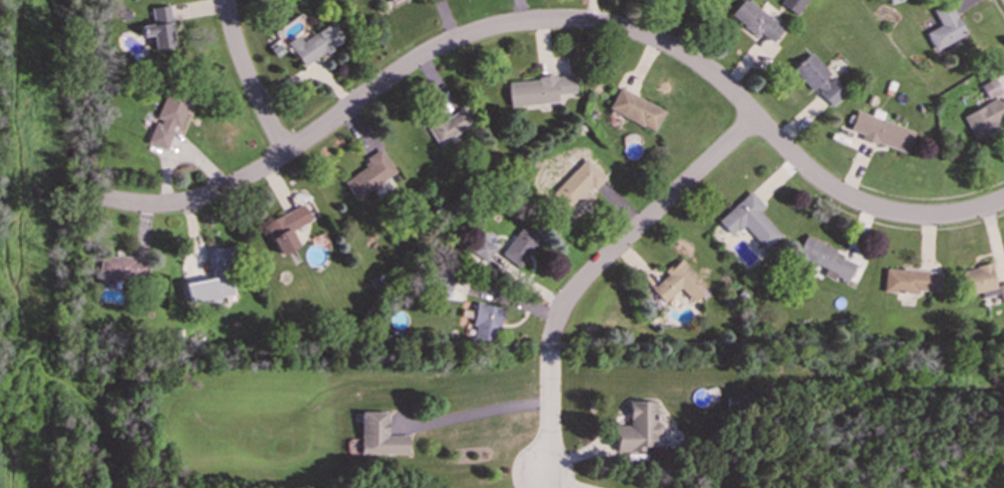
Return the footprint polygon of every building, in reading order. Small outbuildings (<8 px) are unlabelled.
[(760,32),(772,42),(784,28),(750,0),(742,0),(730,14),(757,37),(760,32)] [(780,4),(796,14),(805,0),(783,0),(780,4)] [(966,33),(949,2),(933,11),(940,24),(925,33),(935,50),(966,33)] [(168,5),(150,8),(153,24),(140,26),(142,36),(151,35),(153,49),(174,46),(168,5)] [(302,42),(297,35),(286,42),(304,67),(344,38),(331,21),(302,42)] [(811,91),(814,88),(831,105),(846,92),(810,53),(792,69),(811,91)] [(575,92),(574,75),(506,80),(508,106),(557,102),(557,94),(575,92)] [(1001,91),(994,78),(981,85),(987,98),(1001,91)] [(665,110),(619,87),(608,109),(654,131),(665,110)] [(147,143),(170,151),(188,95),(166,88),(147,143)] [(997,101),(996,99),(962,115),(973,139),(1003,123),(1003,114),(1003,98),(997,101)] [(472,124),(463,108),(445,118),(441,110),(423,119),(436,144),(472,124)] [(906,153),(913,131),(881,120),(883,113),(873,109),(871,115),(856,110),(849,130),(861,134),(860,138),(906,153)] [(342,179),(356,199),(396,171),(382,151),(342,179)] [(592,192),(606,177),(586,158),(552,193),(567,208),(587,188),(592,192)] [(759,211),(764,206),(750,191),(717,220),(731,235),(742,224),(765,249),(781,234),(759,211)] [(311,220),(303,204),(264,223),(280,255),(298,246),(291,230),(311,220)] [(540,237),(521,225),(501,256),(519,268),(540,237)] [(490,257),(497,244),(482,235),(472,251),(494,265),(497,261),(490,257)] [(836,249),(804,235),(796,256),(849,279),(855,263),(834,254),(836,249)] [(185,283),(188,302),(234,296),(227,246),(206,249),(210,279),(185,283)] [(145,283),(147,260),(101,254),(98,277),(145,283)] [(693,302),(708,288),(681,259),(649,288),(663,303),(680,288),(693,302)] [(996,285),(990,263),(954,272),(961,297),(981,292),(982,297),(998,293),(1000,303),(1003,302),(1003,283),(996,285)] [(940,272),(885,268),(884,292),(918,294),(918,291),(939,292),(940,272)] [(470,338),(496,342),(501,306),(475,303),(470,338)] [(386,411),(359,412),(360,455),(408,454),(407,435),(386,435),(386,411)]
